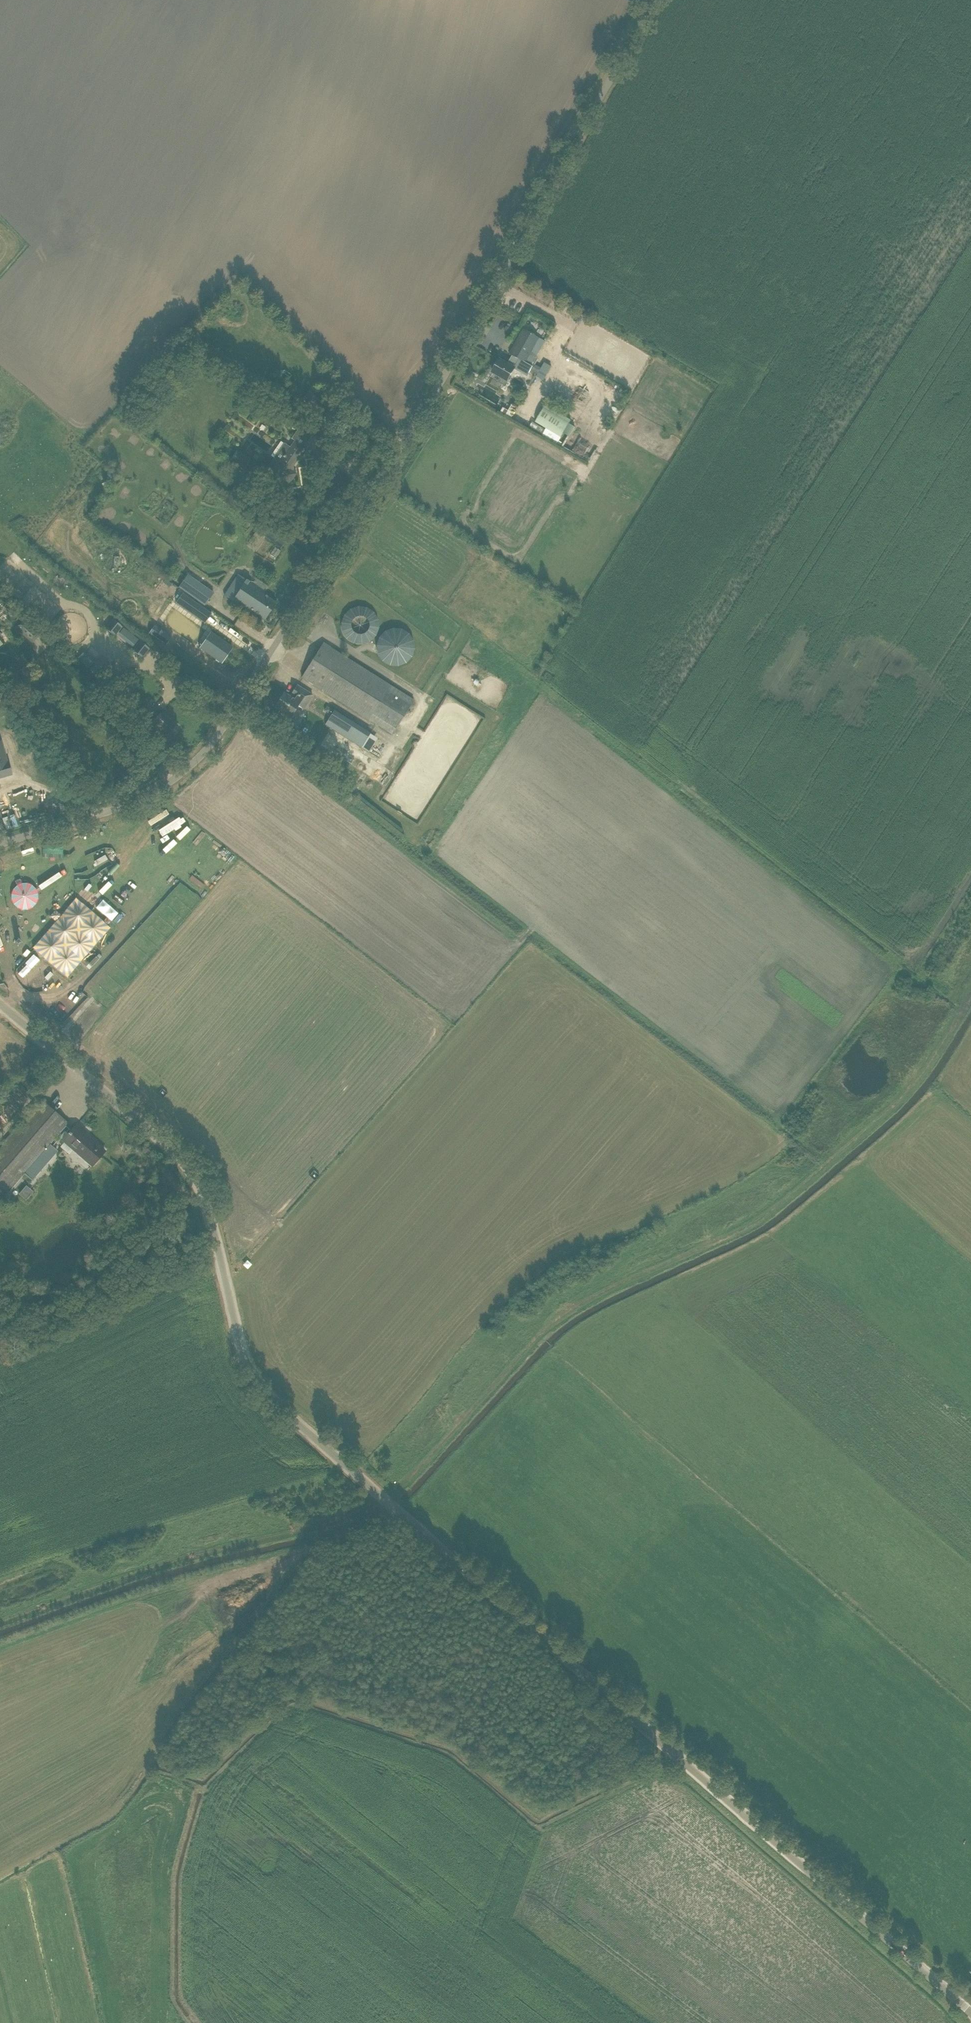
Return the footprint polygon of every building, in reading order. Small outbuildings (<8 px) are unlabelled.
[(545,323),(542,328),(548,332),(551,327),(545,323)] [(500,360),(492,372),(501,377),(498,383),(504,386),(507,381),(514,369),(519,372),(520,371),(528,375),(533,367),(525,363),(539,338),(533,334),(524,329),(510,354),(512,356),(507,364),(500,360)] [(551,366),(544,362),(536,376),(543,381),(551,366)] [(269,380),(264,386),(281,398),(285,391),(269,380)] [(504,407),(501,412),(505,414),(511,418),(517,407),(511,404),(508,409),(504,407)] [(543,404),(533,421),(560,436),(570,419),(543,404)] [(513,418),(523,423),(526,417),(516,412),(513,418)] [(290,447),(284,443),(267,468),(289,483),(296,474),(293,471),(292,467),(305,448),(304,447),(312,436),(299,427),(292,439),(295,441),(290,447)] [(319,431),(314,437),(320,441),(325,435),(319,431)] [(236,450),(231,460),(245,469),(251,459),(236,450)] [(296,568),(299,563),(294,560),(291,565),(296,568)] [(213,593),(188,575),(179,587),(204,605),(213,593)] [(238,575),(224,595),(242,607),(246,610),(250,613),(251,613),(252,611),(265,619),(276,603),(264,595),(265,592),(257,587),(256,586),(238,575)] [(183,593),(176,603),(204,622),(211,613),(183,593)] [(156,597),(155,599),(167,608),(170,603),(158,594),(156,597)] [(367,603),(337,615),(349,647),(380,635),(367,603)] [(164,615),(159,623),(164,626),(174,612),(169,608),(164,615)] [(145,622),(141,628),(147,632),(155,620),(150,616),(145,622)] [(122,627),(113,619),(105,629),(114,636),(122,627)] [(171,637),(154,625),(149,633),(165,645),(171,637)] [(210,643),(204,652),(221,663),(227,653),(226,653),(231,646),(209,631),(204,639),(210,643)] [(394,631),(385,633),(380,639),(378,647),(380,653),(383,658),(387,662),(391,663),(400,662),(407,657),(410,651),(411,643),(407,636),(402,632),(394,631)] [(149,648),(140,641),(132,650),(142,658),(149,648)] [(301,677),(310,682),(392,734),(414,701),(323,643),(301,677)] [(92,661),(96,658),(85,648),(82,652),(92,661)] [(103,657),(90,669),(99,678),(111,665),(103,657)] [(280,715),(289,720),(298,706),(303,709),(312,695),(297,685),(289,696),(283,692),(274,707),(282,712),(280,715)] [(369,755),(380,738),(327,705),(323,711),(327,714),(320,724),(369,755)] [(152,721),(159,728),(166,735),(176,725),(162,711),(152,721)] [(10,775),(11,774),(8,763),(8,762),(7,763),(1,744),(0,745),(0,778),(10,775)] [(49,1144),(65,1125),(67,1123),(42,1101),(0,1149),(0,1186),(7,1192),(24,1173),(49,1144)] [(84,1133),(85,1131),(77,1124),(71,1130),(68,1134),(63,1140),(92,1166),(105,1151),(84,1133)] [(57,1151),(49,1144),(24,1173),(32,1180),(57,1151)]
